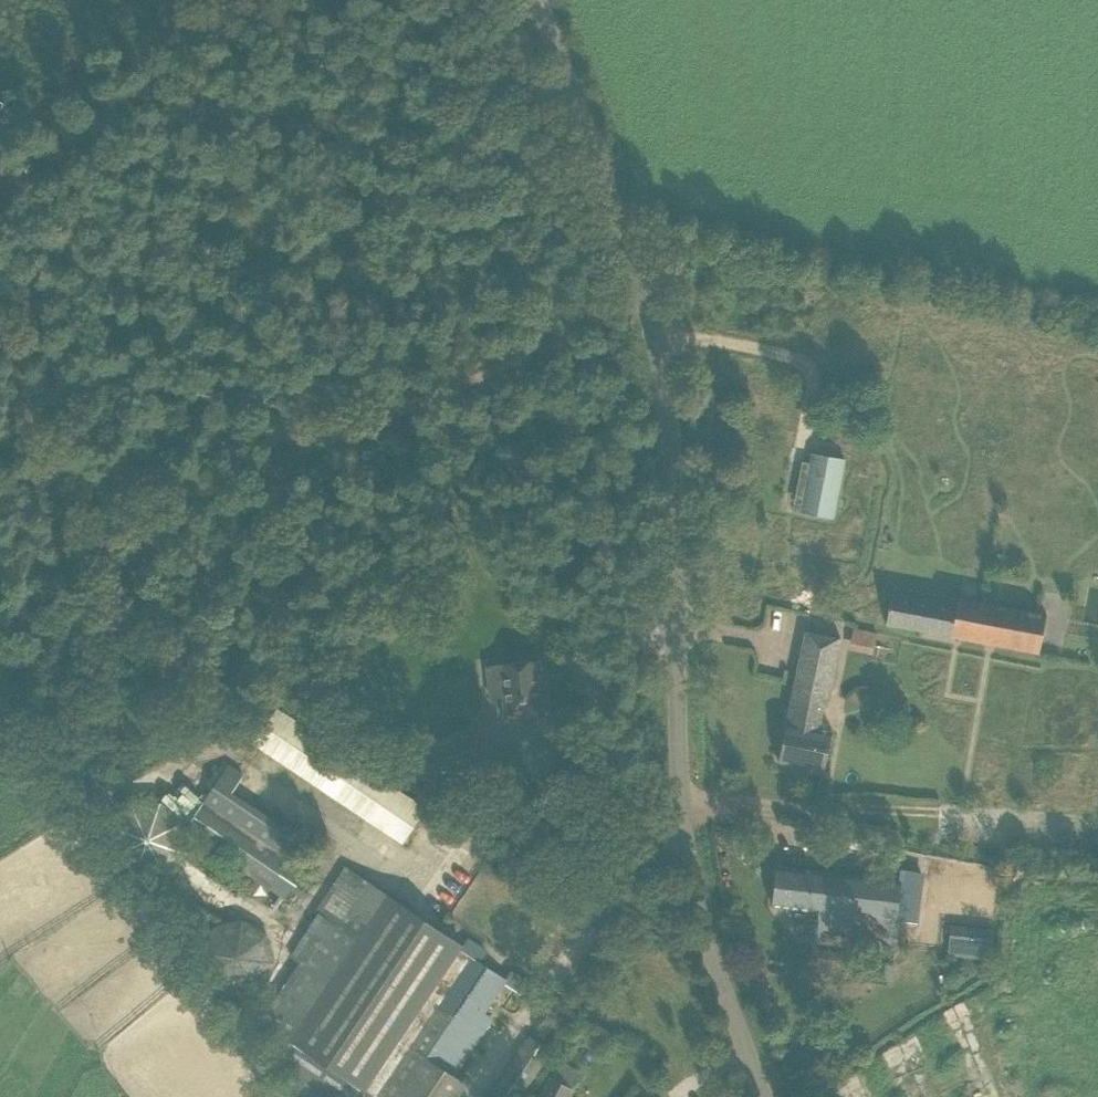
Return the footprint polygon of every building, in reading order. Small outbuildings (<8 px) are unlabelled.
[(801,510),(833,517),(844,460),(812,454),(801,510)] [(1039,653),(1046,614),(959,597),(957,604),(892,592),(886,624),(1039,653)] [(872,651),(876,633),(854,628),(850,646),(872,651)] [(805,631),(779,762),(824,771),(825,766),(830,742),(831,733),(830,733),(818,731),(823,707),(826,708),(840,638),(805,631)] [(503,664),(505,683),(501,684),(505,718),(544,714),(538,660),(503,664)] [(254,741),(402,842),(424,808),(275,708),(254,741)] [(410,750),(422,780),(483,757),(470,727),(410,750)] [(288,860),(198,798),(180,824),(270,887),(288,860)] [(110,835),(110,839),(110,843),(111,847),(112,851),(114,854),(115,858),(118,861),(120,864),(123,867),(126,869),(129,871),(133,873),(137,874),(141,875),(144,875),(148,875),(152,875),(156,874),(160,873),(163,871),(167,869),(170,867),(173,864),(175,861),(178,858),(179,854),(181,851),(182,847),(183,843),(183,839),(182,835),(182,831),(181,827),(179,824),(178,820),(175,817),(173,814),(170,811),(167,809),(163,807),(160,805),(156,804),(152,803),(148,803),(144,803),(141,803),(137,804),(133,805),(129,807),(126,809),(123,811),(120,814),(118,817),(115,820),(114,824),(112,827),(111,831),(110,835)] [(807,832),(805,840),(821,843),(823,834),(807,832)] [(820,911),(818,936),(886,944),(886,937),(903,939),(905,920),(896,919),(901,880),(777,866),(772,905),(820,911)] [(276,1061),(291,1072),(282,1087),(291,1096),(451,1096),(462,1082),(444,1070),(504,982),(528,999),(535,987),(510,970),(504,979),(468,954),(438,998),(430,993),(462,946),(346,867),(316,912),(327,920),(258,1026),(276,1061)] [(210,980),(212,982),(214,984),(217,986),(219,988),(222,989),(225,990),(228,991),(231,992),(234,992),(237,992),(240,992),(243,992),(246,991),(249,990),(252,989),(255,988),(257,986),(260,984),(262,982),(264,980),(266,977),(267,975),(269,972),(270,969),(271,966),(272,963),(272,960),(272,957),(272,954),(272,951),(271,948),(270,945),(269,942),(267,939),(266,937),(264,934),(262,932),(260,930),(257,928),(255,926),(252,925),(249,924),(246,923),(243,922),(240,922),(237,922),(234,922),(231,922),(228,923),(225,924),(222,925),(219,926),(217,928),(214,930),(212,932),(210,934),(208,937),(206,939),(205,942),(204,945),(203,948),(202,951),(202,954),(201,957),(202,960),(202,963),(203,966),(204,969),(205,972),(206,975),(208,977),(210,980)] [(947,955),(989,959),(993,928),(951,923),(947,955)] [(832,951),(830,973),(846,975),(849,953),(832,951)] [(876,966),(873,982),(890,984),(892,969),(876,966)] [(549,1051),(530,1038),(517,1058),(522,1061),(498,1096),(518,1096),(549,1051)] [(585,1068),(567,1059),(565,1064),(558,1061),(539,1096),(570,1096),(585,1068)]
